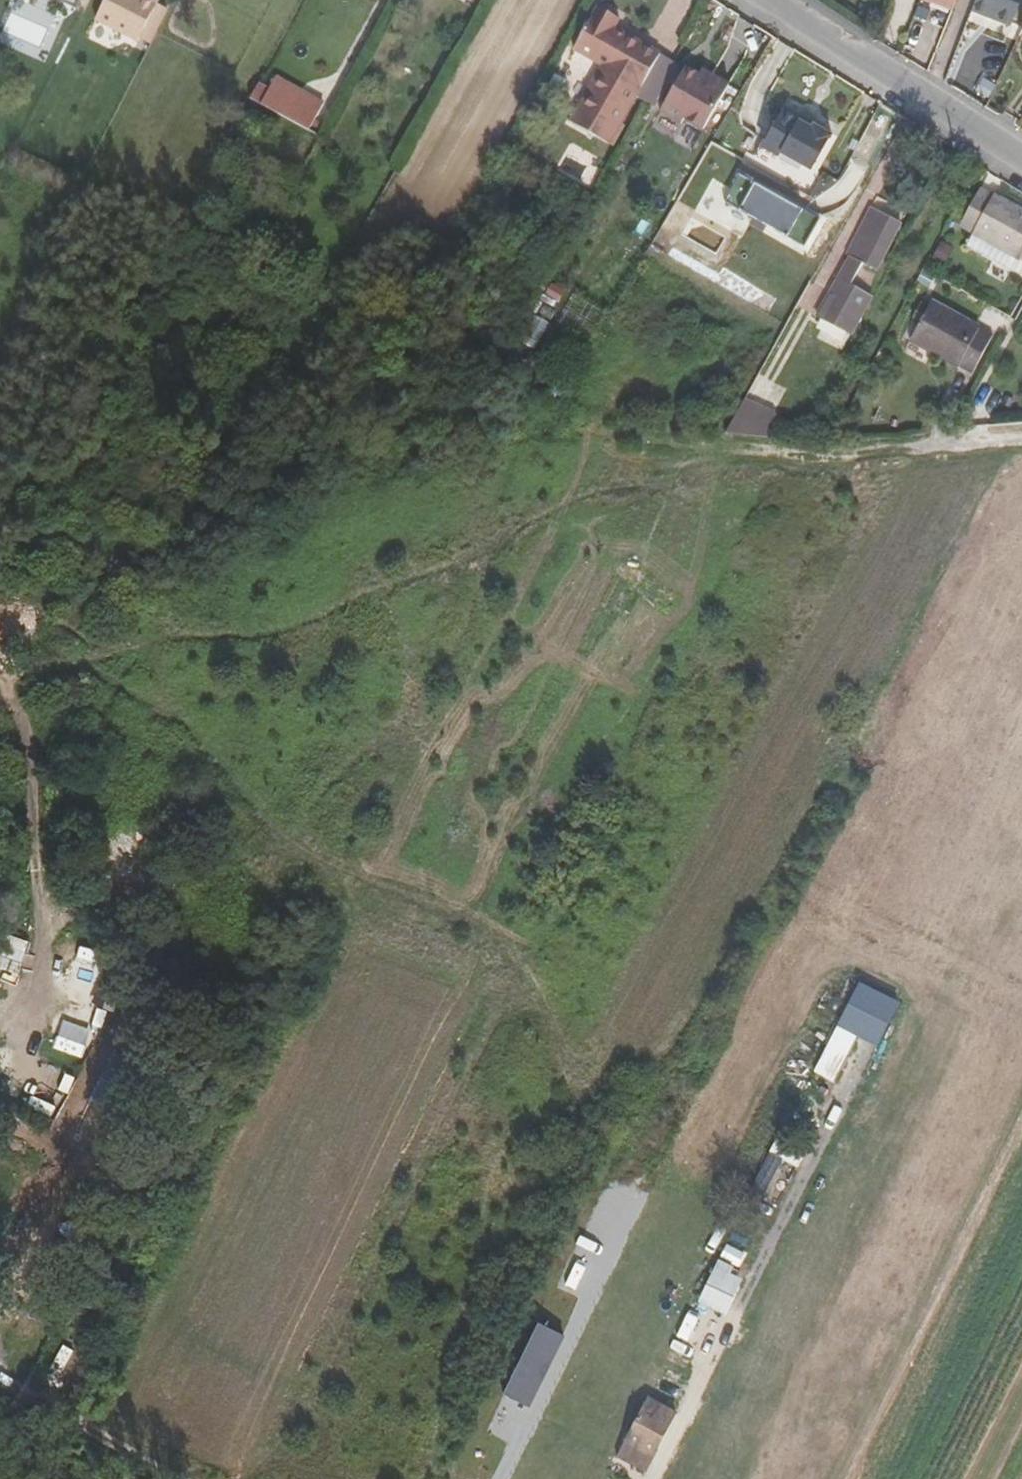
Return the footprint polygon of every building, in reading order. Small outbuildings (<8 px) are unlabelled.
[(108,10),(150,32),(167,0),(113,0),(108,10)] [(953,13),(958,0),(924,0),(923,1),(953,13)] [(973,6),(1013,21),(1021,0),(976,0),(973,6)] [(911,18),(924,23),(927,14),(915,9),(911,18)] [(605,70),(574,124),(592,135),(613,147),(663,61),(642,50),(623,40),(629,29),(601,13),(577,54),(605,70)] [(705,80),(691,72),(666,116),(687,128),(690,123),(709,134),(734,90),(717,80),(714,85),(705,80)] [(262,103),(318,134),(334,104),(278,74),(262,103)] [(708,74),(705,80),(714,85),(717,80),(708,74)] [(838,137),(791,110),(772,145),(773,151),(782,156),(788,154),(819,171),(838,137)] [(747,211),(792,232),(803,208),(758,187),(747,211)] [(965,227),(1021,259),(1021,213),(985,192),(965,227)] [(965,227),(958,240),(1021,276),(1021,259),(965,227)] [(894,256),(867,241),(853,267),(870,277),(858,299),(843,291),(818,336),(844,350),(870,305),(868,304),(894,256)] [(922,327),(914,341),(977,376),(997,339),(934,303),(931,310),(924,306),(915,323),(922,327)] [(751,406),(731,441),(771,446),(783,424),(751,406)] [(104,1009),(91,1004),(107,958),(83,950),(51,1045),(87,1058),(104,1009)] [(838,1027),(880,1046),(901,999),(859,981),(838,1027)] [(752,1187),(775,1200),(797,1160),(774,1147),(752,1187)] [(690,1322),(717,1335),(734,1298),(722,1293),(725,1286),(710,1279),(690,1322)] [(532,1408),(567,1334),(540,1321),(505,1395),(532,1408)] [(642,1416),(618,1463),(647,1478),(671,1431),(642,1416)] [(612,1474),(622,1478),(647,1478),(618,1463),(612,1474)]
